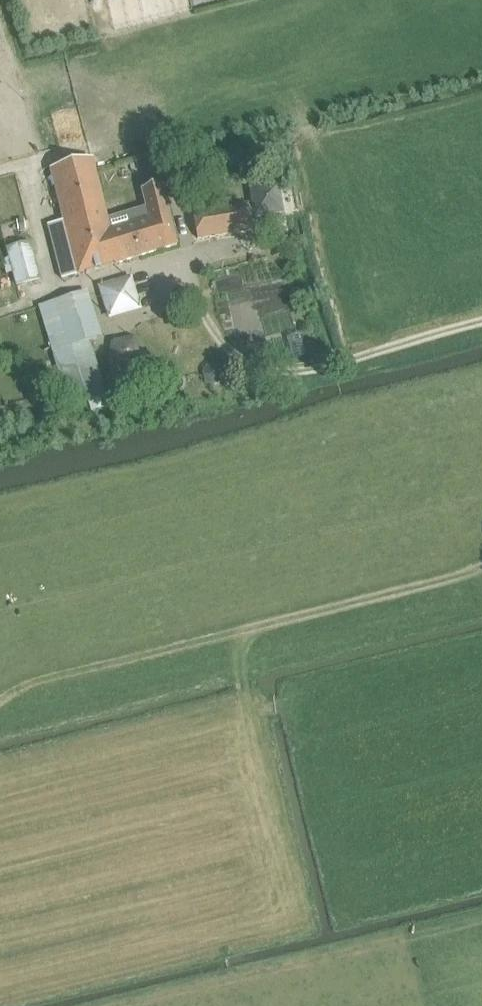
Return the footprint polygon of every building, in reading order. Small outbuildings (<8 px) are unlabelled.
[(64,224),(47,229),(62,280),(176,246),(161,187),(142,191),(147,209),(107,221),(90,161),(49,173),(64,224)] [(215,162),(182,169),(185,188),(219,181),(215,162)] [(249,204),(193,212),(197,238),(253,230),(251,218),(253,218),(253,219),(284,215),(280,185),(249,190),(252,208),(250,209),(249,204)] [(41,280),(31,242),(5,249),(15,287),(41,280)] [(109,321),(142,310),(132,276),(98,287),(109,321)] [(38,308),(52,353),(69,410),(107,398),(90,341),(96,340),(82,295),(38,308)] [(300,334),(287,338),(294,361),(307,357),(300,334)] [(111,342),(108,363),(110,367),(128,375),(134,374),(146,360),(147,355),(137,338),(133,336),(114,340),(111,342)] [(204,373),(204,374),(204,375),(204,376),(204,377),(205,378),(205,379),(206,380),(206,381),(207,382),(208,382),(208,383),(209,383),(210,384),(211,384),(212,384),(213,385),(214,385),(215,384),(216,384),(217,384),(218,383),(219,383),(220,382),(221,382),(222,381),(222,380),(223,379),(223,378),(223,377),(224,376),(224,375),(224,374),(224,373),(223,372),(223,371),(223,370),(222,369),(222,368),(221,368),(220,367),(219,366),(218,366),(217,365),(216,365),(215,365),(214,365),(213,365),(212,365),(211,365),(210,365),(209,366),(208,366),(208,367),(207,368),(206,368),(206,369),(205,370),(205,371),(204,372),(204,373)]
